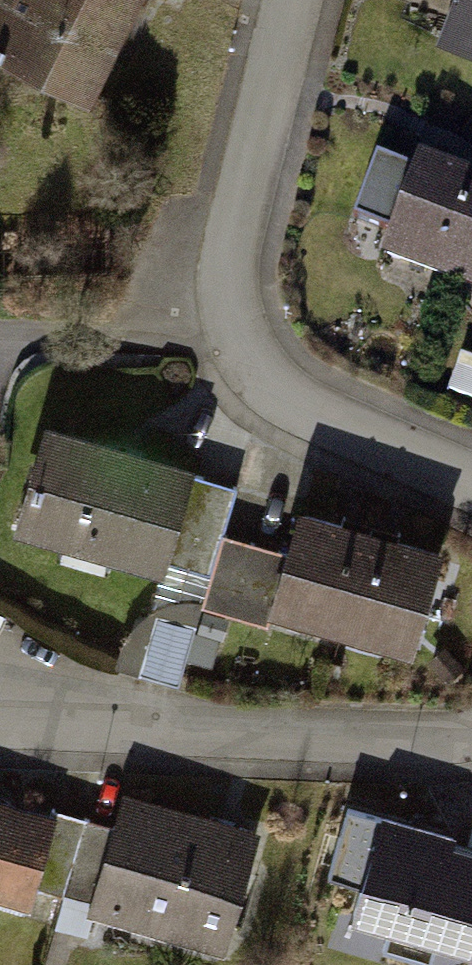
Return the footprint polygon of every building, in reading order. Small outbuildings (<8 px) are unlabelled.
[(84,90),(124,0),(0,0),(0,53),(84,90)] [(444,39),(471,49),(471,0),(458,0),(444,39)] [(460,287),(471,254),(471,186),(423,169),(390,261),(460,287)] [(471,291),(471,254),(460,287),(471,291)] [(471,397),(471,364),(462,361),(455,393),(471,397)] [(48,431),(18,522),(167,570),(196,478),(48,431)] [(371,535),(299,514),(271,606),(343,627),(371,535)] [(443,557),(371,535),(343,627),(415,648),(443,557)] [(131,624),(123,670),(186,682),(194,635),(131,624)] [(125,800),(93,903),(209,939),(241,835),(125,800)] [(30,893),(47,819),(0,802),(0,884),(30,893)] [(367,907),(461,929),(471,882),(471,844),(387,824),(367,907)]
